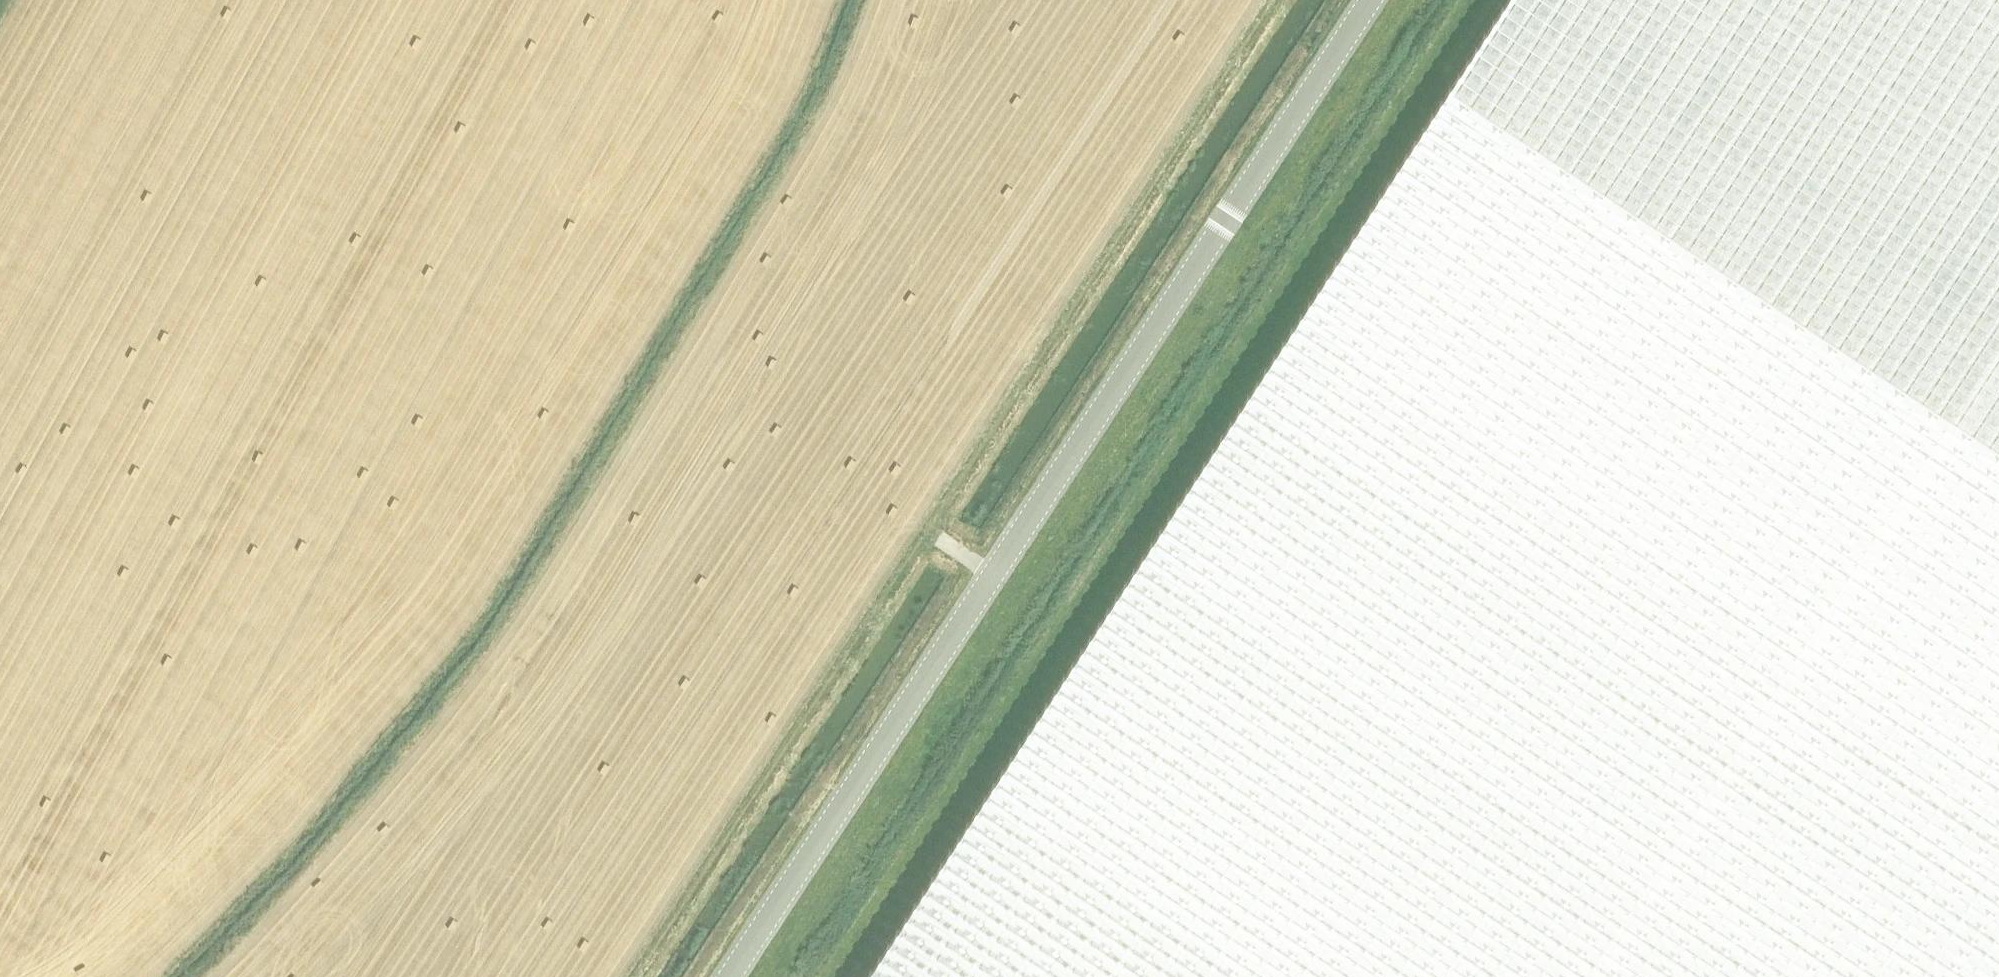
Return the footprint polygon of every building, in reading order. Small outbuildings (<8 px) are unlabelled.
[(867,976),(1998,976),(1998,0),(1508,0),(867,976)]
